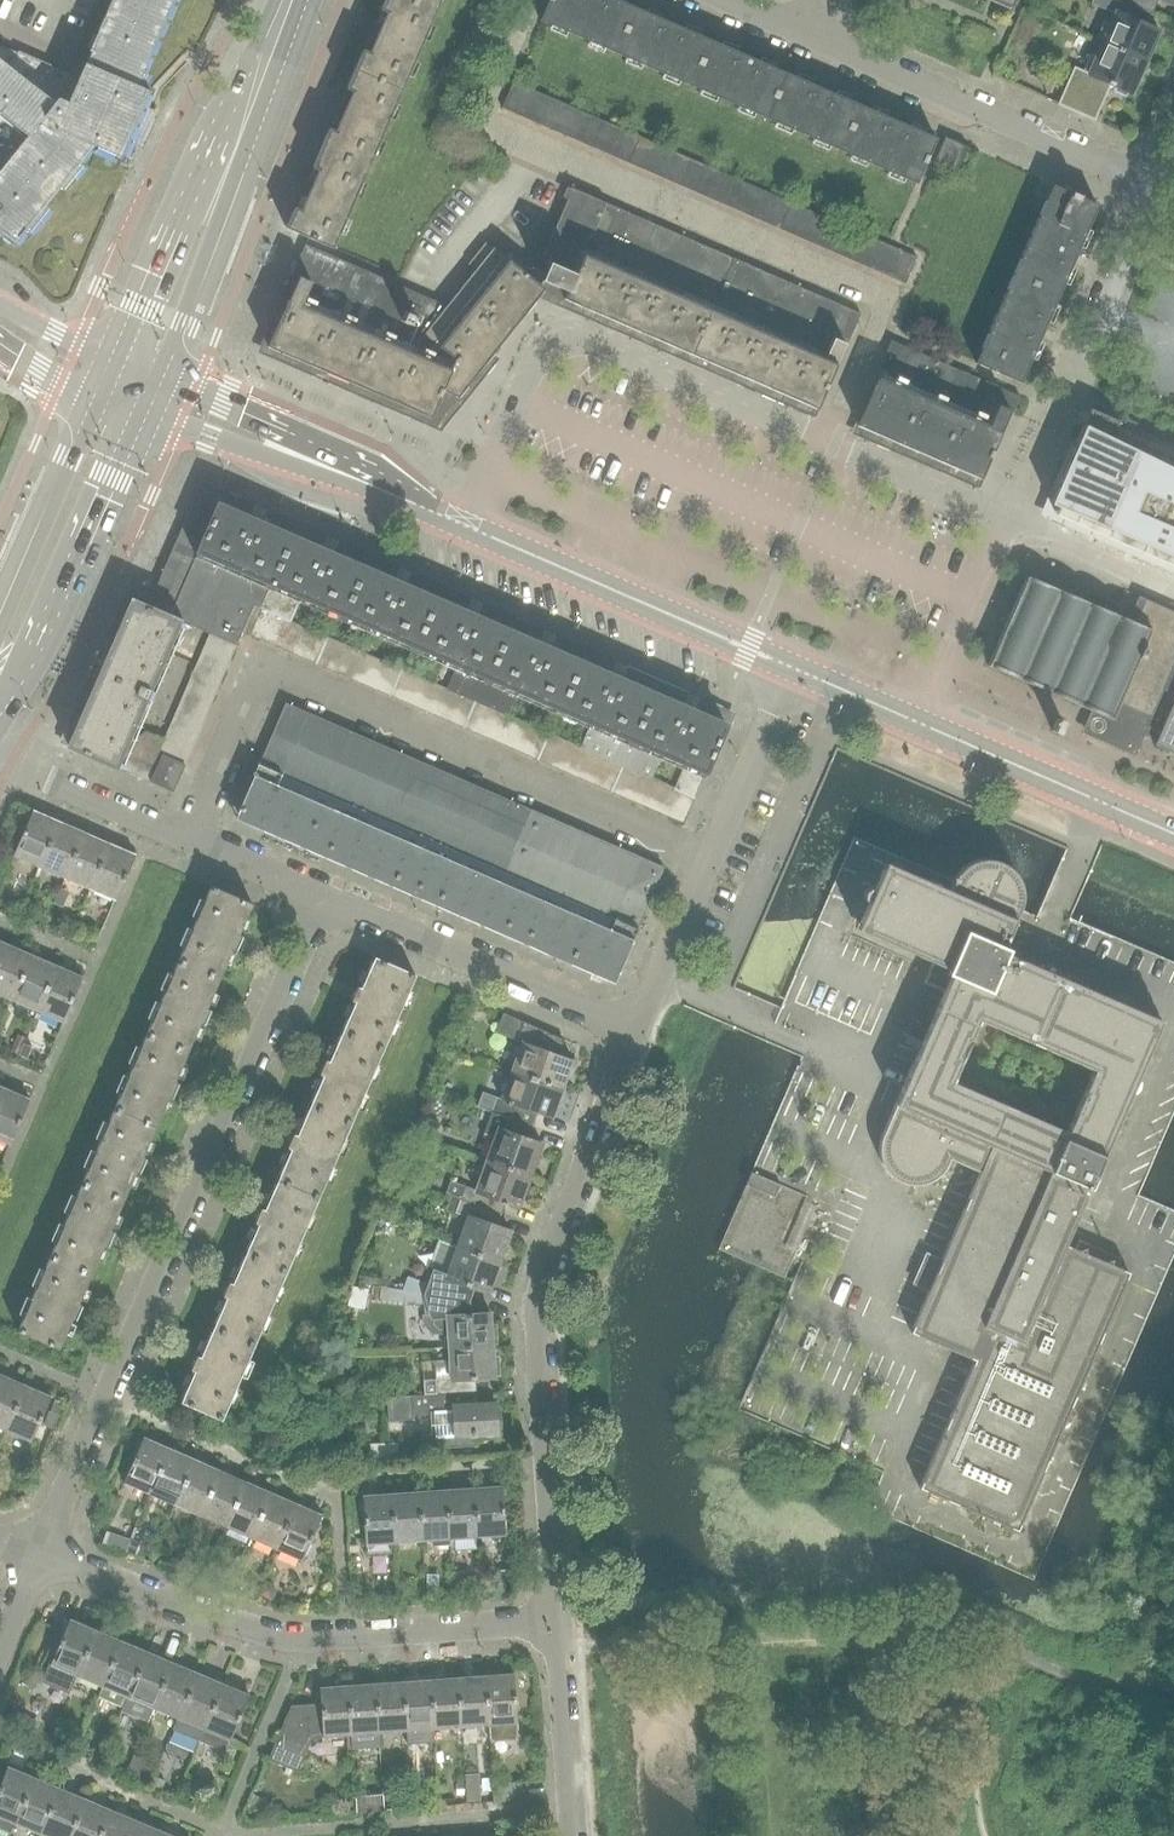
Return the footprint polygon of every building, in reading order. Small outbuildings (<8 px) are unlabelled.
[(75,82),(70,80),(71,78),(16,52),(15,53),(0,47),(0,134),(18,149),(0,171),(0,237),(13,247),(26,232),(28,233),(48,209),(44,206),(59,188),(62,190),(82,166),(79,163),(90,149),(120,158),(150,92),(140,88),(146,74),(142,72),(174,0),(111,0),(75,82)] [(286,228),(308,238),(333,249),(441,0),(385,0),(380,11),(386,13),(369,53),(363,50),(346,90),(352,92),(335,132),(329,129),(312,168),(318,171),(301,211),(294,208),(286,228)] [(635,8),(616,0),(549,0),(540,21),(615,53),(635,8)] [(1151,12),(1124,0),(1095,0),(1095,2),(1112,10),(1117,12),(1103,42),(1146,62),(1160,31),(1145,25),(1151,12)] [(1151,12),(1156,0),(1124,0),(1151,12)] [(690,86),(710,41),(635,8),(615,53),(690,86)] [(766,119),(785,73),(710,41),(690,86),(766,119)] [(1132,95),(1146,62),(1103,42),(1088,74),(1075,68),(1058,104),(1094,120),(1111,85),(1132,95)] [(841,151),(860,106),(785,73),(766,119),(841,151)] [(527,88),(513,82),(502,109),(515,115),(527,88)] [(528,120),(539,94),(527,88),(515,115),(528,120)] [(540,126),(552,99),(539,94),(528,120),(540,126)] [(553,131),(564,105),(552,99),(540,126),(553,131)] [(565,137),(577,110),(564,105),(553,131),(565,137)] [(916,184),(936,139),(860,106),(841,151),(916,184)] [(578,142),(589,115),(577,110),(565,137),(578,142)] [(590,147),(602,121),(589,115),(578,142),(590,147)] [(603,153),(614,126),(602,121),(590,147),(603,153)] [(615,158),(627,132),(614,126),(603,153),(615,158)] [(628,164),(640,137),(627,132),(615,158),(628,164)] [(641,169),(653,143),(640,137),(628,164),(641,169)] [(933,164),(956,174),(968,147),(945,137),(933,164)] [(654,175),(665,148),(653,143),(641,169),(654,175)] [(666,180),(678,154),(665,148),(654,175),(666,180)] [(679,186),(690,159),(678,154),(666,180),(679,186)] [(691,191),(703,165),(690,159),(679,186),(691,191)] [(704,197),(715,170),(703,165),(691,191),(704,197)] [(716,202),(728,176),(715,170),(704,197),(716,202)] [(729,208),(740,181),(728,176),(716,202),(729,208)] [(741,213),(753,186),(740,181),(729,208),(741,213)] [(1053,185),(1015,274),(1059,293),(1098,205),(1053,185)] [(754,218),(765,192),(753,186),(741,213),(754,218)] [(861,314),(859,314),(570,189),(566,199),(567,200),(533,281),(493,249),(485,243),(468,265),(475,271),(446,307),(305,245),(287,286),(293,289),(270,342),(433,413),(442,391),(457,398),(535,301),(541,293),(542,294),(564,304),(568,294),(819,404),(840,354),(843,355),(861,314)] [(766,224),(778,197),(765,192),(754,218),(766,224)] [(779,229),(791,203),(778,197),(766,224),(779,229)] [(792,235),(804,208),(791,203),(779,229),(792,235)] [(805,240),(816,214),(804,208),(792,235),(805,240)] [(817,246),(829,219),(816,214),(805,240),(817,246)] [(830,251),(841,225),(829,219),(817,246),(830,251)] [(842,257),(854,230),(841,225),(830,251),(842,257)] [(855,262),(866,236),(854,230),(842,257),(855,262)] [(867,268),(879,241),(866,236),(855,262),(867,268)] [(891,247),(889,246),(879,241),(867,268),(880,273),(891,247)] [(892,279),(904,252),(891,247),(880,273),(892,279)] [(906,284),(917,258),(904,252),(892,279),(906,284)] [(976,363),(1020,383),(1059,293),(1015,274),(976,363)] [(1020,397),(1015,395),(891,341),(875,379),(878,380),(868,402),(991,456),(1010,412),(1013,414),(1020,397)] [(983,475),(991,456),(868,402),(860,422),(983,475)] [(1050,504),(1098,525),(1095,531),(1173,566),(1173,446),(1091,410),(1090,410),(1081,429),(1076,441),(1075,443),(1076,444),(1050,504)] [(241,631),(683,824),(728,719),(205,491),(154,610),(235,645),(241,631)] [(1173,668),(1173,666),(1173,612),(1145,599),(1135,623),(1027,575),(988,665),(1097,713),(1087,735),(1135,756),(1144,736),(1156,741),(1154,745),(1173,754),(1173,669),(1173,668)] [(125,597),(61,743),(152,782),(163,755),(184,764),(190,749),(235,645),(154,610),(125,597)] [(284,702),(259,760),(639,924),(664,867),(284,702)] [(152,782),(173,792),(184,764),(163,755),(152,782)] [(234,817),(353,868),(614,982),(639,924),(259,760),(234,817)] [(13,857),(39,868),(60,822),(33,810),(13,857)] [(60,822),(39,868),(64,879),(84,833),(60,822)] [(64,879),(89,890),(109,843),(84,833),(64,879)] [(135,855),(109,843),(89,890),(115,901),(135,855)] [(995,862),(985,861),(974,863),(965,867),(957,878),(955,883),(950,892),(885,863),(856,929),(952,972),(881,1136),(879,1143),(879,1153),(881,1162),(886,1172),(894,1179),(904,1184),(916,1185),(929,1182),(941,1174),(950,1160),(978,1172),(909,1332),(976,1362),(920,1487),(1017,1529),(1078,1391),(1128,1274),(1065,1247),(1162,1021),(1007,952),(1008,948),(1003,946),(1016,912),(1017,909),(1021,899),(1020,889),(1015,875),(1006,866),(995,862)] [(240,933),(252,904),(211,886),(179,960),(220,978),(233,948),(237,950),(244,935),(240,933)] [(56,899),(54,903),(63,908),(65,903),(56,899)] [(31,955),(6,944),(0,958),(0,996),(11,1001),(31,955)] [(36,1012),(56,965),(31,955),(11,1001),(36,1012)] [(383,1049),(415,975),(374,957),(361,987),(356,985),(350,999),(354,1001),(341,1031),(383,1049)] [(146,1035),(188,1053),(201,1022),(205,1024),(211,1010),(207,1008),(220,978),(179,960),(146,1035)] [(62,1023),(83,977),(56,965),(36,1012),(62,1023)] [(504,1014),(500,1023),(520,1031),(524,1023),(504,1014)] [(520,1031),(517,1042),(522,1044),(513,1070),(562,1088),(572,1060),(557,1054),(564,1040),(524,1023),(520,1031)] [(322,1075),(309,1105),(351,1123),(383,1049),(341,1031),(328,1061),(323,1059),(318,1073),(322,1075)] [(17,1035),(11,1051),(18,1054),(25,1038),(17,1035)] [(114,1109),(155,1127),(169,1095),(173,1097),(179,1083),(175,1081),(188,1053),(146,1035),(114,1109)] [(23,1044),(19,1054),(27,1058),(32,1048),(23,1044)] [(551,1119),(562,1088),(513,1070),(503,1098),(497,1096),(491,1111),(532,1126),(537,1114),(551,1119)] [(3,1087),(0,1095),(0,1141),(9,1145),(29,1099),(3,1087)] [(290,1148),(276,1179),(318,1197),(351,1123),(309,1105),(296,1134),(292,1132),(285,1146),(290,1148)] [(82,1183),(123,1201),(137,1170),(141,1172),(146,1159),(142,1157),(155,1127),(114,1109),(82,1183)] [(497,1129),(486,1159),(531,1175),(542,1144),(528,1139),(532,1126),(491,1111),(486,1124),(497,1129)] [(423,1117),(419,1131),(436,1136),(440,1123),(423,1117)] [(519,1208),(531,1175),(486,1159),(474,1191),(463,1186),(459,1198),(502,1214),(506,1203),(519,1208)] [(809,1197),(756,1173),(722,1249),(766,1268),(786,1277),(798,1250),(787,1245),(809,1197)] [(257,1223),(244,1253),(286,1271),(318,1197),(276,1179),(263,1209),(259,1207),(253,1221),(257,1223)] [(50,1257),(91,1275),(105,1244),(108,1246),(115,1231),(111,1229),(123,1201),(82,1183),(50,1257)] [(452,1196),(447,1208),(454,1211),(459,1198),(452,1196)] [(468,1218),(457,1247),(500,1261),(510,1233),(496,1228),(502,1214),(459,1198),(454,1211),(454,1213),(468,1218)] [(488,1293),(500,1261),(457,1247),(457,1248),(441,1242),(433,1265),(434,1273),(430,1284),(410,1276),(404,1290),(404,1291),(424,1294),(471,1300),(474,1288),(488,1293)] [(225,1298),(212,1327),(254,1345),(286,1271),(244,1253),(231,1283),(227,1281),(220,1296),(225,1298)] [(18,1331),(59,1349),(73,1317),(77,1319),(83,1304),(79,1303),(91,1275),(50,1257),(18,1331)] [(359,1276),(358,1282),(376,1285),(377,1279),(359,1276)] [(375,1288),(374,1298),(380,1298),(380,1299),(402,1301),(427,1304),(424,1294),(404,1291),(381,1287),(381,1288),(375,1288)] [(445,1333),(446,1347),(492,1343),(490,1313),(471,1314),(471,1300),(424,1294),(427,1304),(430,1315),(424,1316),(424,1326),(433,1334),(445,1333)] [(221,1420),(254,1345),(212,1327),(199,1357),(194,1355),(188,1370),(193,1372),(180,1402),(221,1420)] [(425,1380),(426,1394),(476,1391),(475,1379),(495,1378),(492,1343),(446,1347),(447,1362),(433,1363),(434,1379),(425,1380)] [(5,1431),(25,1385),(0,1374),(0,1429),(5,1431)] [(5,1431),(31,1442),(51,1396),(25,1385),(5,1431)] [(474,1440),(498,1438),(496,1403),(476,1405),(476,1391),(426,1394),(426,1395),(384,1398),(386,1422),(409,1420),(408,1415),(428,1414),(430,1437),(418,1438),(420,1452),(475,1448),(474,1440)] [(123,1483),(150,1495),(170,1449),(143,1437),(123,1483)] [(150,1495),(175,1506),(195,1459),(170,1449),(150,1495)] [(175,1506),(200,1517),(221,1470),(195,1459),(175,1506)] [(200,1517),(226,1528),(246,1481),(221,1470),(200,1517)] [(226,1528),(251,1539),(271,1492),(246,1481),(226,1528)] [(505,1536),(501,1486),(473,1488),(475,1538),(505,1536)] [(473,1488),(445,1490),(448,1540),(475,1538),(473,1488)] [(445,1490),(417,1491),(421,1542),(432,1541),(432,1547),(449,1546),(448,1540),(445,1490)] [(421,1542),(417,1491),(390,1493),(394,1544),(421,1542)] [(271,1492),(251,1539),(276,1550),(296,1503),(271,1492)] [(394,1544),(390,1493),(362,1495),(366,1546),(394,1544)] [(276,1550),(302,1561),(322,1515),(296,1503),(276,1550)] [(130,1539),(125,1552),(136,1556),(141,1543),(130,1539)] [(202,1571),(206,1564),(206,1562),(197,1558),(196,1561),(193,1567),(202,1571)] [(223,1568),(219,1578),(229,1583),(233,1573),(223,1568)] [(470,1574),(455,1575),(456,1588),(470,1588),(470,1574)] [(427,1576),(428,1586),(439,1586),(439,1576),(427,1576)] [(275,1593),(274,1588),(273,1586),(266,1582),(264,1585),(260,1595),(272,1601),(275,1593)] [(50,1665),(51,1666),(77,1677),(97,1630),(70,1619),(50,1665)] [(77,1677),(103,1687),(122,1641),(97,1630),(77,1677)] [(126,1697),(128,1698),(147,1651),(122,1641),(103,1687),(103,1688),(100,1697),(122,1706),(126,1697)] [(147,1651),(128,1698),(153,1708),(172,1662),(147,1651)] [(153,1708),(178,1719),(198,1673),(172,1662),(153,1708)] [(178,1719),(203,1730),(223,1683),(198,1673),(178,1719)] [(517,1741),(516,1724),(517,1723),(513,1673),(484,1675),(487,1725),(490,1725),(491,1743),(517,1741)] [(460,1727),(487,1725),(484,1675),(457,1677),(460,1727)] [(433,1729),(460,1727),(457,1677),(429,1679),(433,1729)] [(406,1731),(433,1729),(429,1679),(402,1681),(406,1731)] [(378,1733),(406,1731),(402,1681),(375,1683),(378,1733)] [(249,1694),(223,1683),(203,1730),(199,1741),(225,1752),(249,1694)] [(347,1685),(351,1734),(378,1733),(375,1683),(347,1685)] [(312,1737),(351,1734),(347,1685),(319,1687),(320,1704),(291,1706),(268,1760),(298,1772),(312,1737)] [(80,1742),(75,1753),(82,1757),(88,1745),(80,1742)] [(134,1755),(126,1775),(138,1780),(146,1759),(134,1755)] [(15,1824),(35,1777),(8,1766),(0,1784),(0,1817),(15,1824)] [(479,1773),(463,1774),(465,1802),(481,1801),(479,1773)] [(154,1776),(151,1784),(162,1789),(165,1781),(154,1776)] [(15,1824),(41,1835),(60,1788),(35,1777),(15,1824)] [(194,1780),(188,1794),(202,1800),(208,1787),(194,1780)] [(60,1788),(41,1835),(44,1835),(70,1835),(85,1799),(60,1788)] [(383,1795),(369,1796),(370,1812),(384,1811),(383,1795)] [(410,1795),(398,1796),(398,1810),(411,1810),(410,1795)] [(269,1802),(258,1797),(254,1806),(265,1811),(269,1802)] [(111,1809),(85,1799),(70,1835),(99,1835),(111,1809)] [(111,1809),(99,1835),(129,1835),(136,1820),(111,1809)] [(161,1830),(136,1820),(129,1835),(159,1835),(161,1830)]
